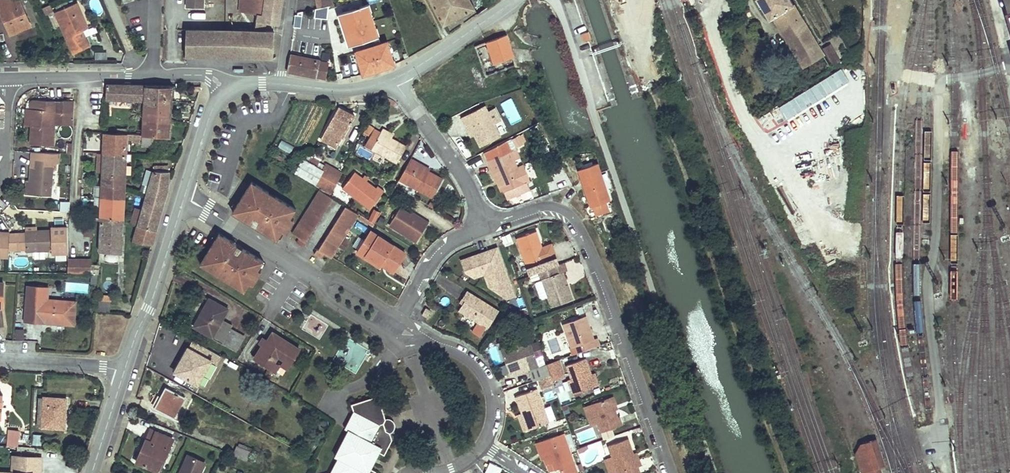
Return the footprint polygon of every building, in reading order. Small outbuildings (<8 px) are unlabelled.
[(14,27),(34,19),(25,0),(2,0),(14,27)] [(52,0),(48,0),(44,2),(47,8),(54,5),(52,0)] [(87,31),(80,34),(76,27),(84,23),(89,21),(80,0),(68,0),(57,5),(76,46),(91,39),(87,31)] [(347,5),(352,20),(382,9),(378,0),(360,0),(347,5)] [(476,7),(472,0),(431,0),(444,24),(474,8),(476,7)] [(782,17),(799,7),(795,0),(766,0),(770,7),(774,5),(782,17)] [(281,6),(258,3),(256,13),(264,14),(266,11),(280,14),(281,6)] [(828,53),(799,7),(782,17),(810,63),(828,53)] [(189,21),(189,45),(275,46),(276,23),(189,21)] [(87,31),(84,23),(76,27),(80,34),(87,31)] [(359,41),(367,64),(397,53),(390,31),(359,41)] [(486,76),(517,64),(506,33),(475,45),(486,76)] [(322,50),(294,46),(291,61),(319,66),(322,51),(322,50)] [(331,53),(322,51),(319,66),(328,67),(331,53)] [(142,101),(142,118),(170,120),(172,85),(106,82),(105,99),(142,101)] [(57,135),(57,117),(54,117),(54,111),(57,111),(58,90),(36,90),(32,93),(32,98),(31,116),(34,116),(33,134),(57,135)] [(58,90),(57,111),(57,113),(77,114),(77,104),(66,103),(66,91),(58,90)] [(66,91),(66,103),(77,104),(78,91),(66,91)] [(327,133),(340,139),(359,107),(341,98),(321,132),(326,135),(327,133)] [(489,98),(466,111),(471,119),(474,117),(480,127),(486,138),(505,127),(489,98)] [(510,125),(521,120),(511,98),(500,103),(510,125)] [(89,105),(88,126),(99,126),(100,105),(89,105)] [(386,120),(397,127),(399,124),(388,117),(386,120)] [(476,129),(480,127),(474,117),(471,119),(476,129)] [(170,120),(142,118),(141,134),(156,134),(170,135),(170,120)] [(368,137),(374,141),(376,137),(402,152),(411,135),(397,127),(386,120),(384,123),(380,130),(374,126),(368,137)] [(377,120),(374,126),(380,130),(384,123),(377,120)] [(108,124),(107,134),(130,134),(130,125),(108,124)] [(522,136),(518,129),(512,133),(515,139),(522,136)] [(130,134),(107,134),(106,176),(128,177),(130,134)] [(141,143),(141,134),(132,134),(132,142),(141,143)] [(156,134),(141,134),(141,143),(141,146),(155,146),(156,134)] [(510,134),(488,146),(498,170),(502,169),(508,184),(511,191),(534,182),(530,175),(533,173),(527,158),(521,160),(518,153),(520,152),(516,142),(514,143),(510,134)] [(277,147),(288,154),(292,146),(281,140),(277,147)] [(36,187),(54,187),(56,160),(59,160),(60,152),(62,153),(62,144),(38,143),(37,152),(36,187)] [(422,157),(424,153),(416,149),(404,169),(438,189),(448,171),(433,163),(422,157)] [(27,186),(36,187),(37,152),(32,152),(31,173),(28,173),(27,186)] [(435,160),(424,153),(422,157),(433,163),(435,160)] [(344,166),(329,157),(316,178),(330,186),(331,187),(344,166)] [(158,160),(140,214),(161,220),(173,178),(174,160),(158,160)] [(347,177),(376,198),(390,179),(384,175),(383,176),(360,160),(347,177)] [(599,163),(581,168),(591,206),(605,202),(609,201),(599,163)] [(504,185),(508,184),(502,169),(498,170),(504,185)] [(243,180),(248,183),(254,174),(249,171),(243,180)] [(243,180),(236,192),(240,194),(237,200),(246,207),(248,204),(261,212),(257,219),(274,229),(279,221),(276,219),(280,213),(285,206),(287,208),(292,199),(254,174),(248,183),(243,180)] [(128,177),(106,176),(105,201),(127,202),(128,177)] [(297,228),(294,233),(301,237),(303,232),(302,231),(330,186),(316,178),(289,223),(297,228)] [(230,202),(257,219),(261,212),(248,204),(246,207),(237,200),(240,194),(236,192),(230,202)] [(312,238),(309,242),(318,248),(320,243),(327,248),(356,203),(342,194),(314,239),(312,238)] [(414,206),(404,199),(394,213),(421,231),(433,214),(425,209),(423,211),(414,206)] [(60,210),(68,210),(68,200),(60,200),(60,210)] [(608,210),(605,202),(591,206),(594,215),(608,210)] [(416,203),(414,206),(423,211),(425,209),(416,203)] [(126,224),(127,206),(104,206),(103,224),(126,224)] [(280,213),(286,216),(290,209),(287,208),(285,206),(280,213)] [(95,227),(96,211),(87,210),(86,227),(95,227)] [(279,221),(282,223),(286,216),(280,213),(276,219),(279,221)] [(161,220),(140,214),(135,229),(135,231),(156,234),(161,220)] [(56,245),(70,245),(71,216),(56,216),(56,220),(33,220),(33,223),(33,240),(33,242),(38,242),(49,242),(56,242),(56,245)] [(368,220),(355,241),(363,246),(365,243),(379,251),(382,247),(394,255),(402,242),(368,220)] [(538,255),(541,261),(554,256),(551,250),(549,251),(544,238),(538,222),(518,229),(530,259),(538,255)] [(14,250),(15,224),(0,223),(0,249),(14,250)] [(219,230),(228,235),(226,238),(239,246),(244,240),(217,223),(212,231),(215,234),(219,230)] [(126,224),(103,224),(102,240),(125,241),(126,224)] [(212,231),(204,243),(208,245),(202,256),(241,281),(247,273),(244,271),(248,264),(252,257),(255,259),(260,251),(244,240),(239,246),(226,238),(228,235),(219,230),(215,234),(212,231)] [(509,288),(515,284),(499,240),(463,253),(466,262),(475,268),(486,264),(490,277),(509,288)] [(204,243),(198,253),(202,256),(208,245),(204,243)] [(363,246),(377,254),(379,251),(365,243),(363,246)] [(379,251),(391,259),(394,255),(382,247),(379,251)] [(94,252),(70,251),(69,264),(93,265),(94,252)] [(562,264),(566,263),(563,255),(553,258),(554,261),(556,266),(560,265),(562,264)] [(248,264),(254,268),(258,261),(255,259),(252,257),(248,264)] [(538,263),(550,299),(571,292),(566,277),(564,278),(560,265),(556,266),(554,261),(553,258),(538,263)] [(247,273),(249,274),(254,268),(248,264),(244,271),(247,273)] [(9,299),(9,274),(0,273),(0,299),(9,299)] [(81,310),(81,290),(53,290),(52,275),(33,275),(33,310),(81,310)] [(494,299),(462,279),(457,287),(461,290),(459,293),(456,298),(484,316),(494,299)] [(112,301),(112,293),(100,292),(99,301),(112,301)] [(221,304),(203,293),(197,303),(199,304),(189,321),(206,330),(221,304)] [(430,309),(426,307),(422,314),(426,317),(430,309)] [(580,335),(582,342),(595,337),(593,331),(589,332),(581,307),(559,314),(567,339),(580,335)] [(35,314),(25,314),(24,323),(35,324),(35,314)] [(15,327),(15,337),(22,338),(23,328),(15,327)] [(498,346),(504,363),(532,354),(523,328),(509,333),(512,341),(498,346)] [(270,334),(264,330),(262,333),(258,330),(254,335),(258,338),(250,351),(263,360),(272,346),(278,350),(276,352),(284,357),(294,342),(274,329),(270,334)] [(182,343),(169,366),(191,379),(205,356),(208,358),(215,347),(189,333),(183,344),(182,343)] [(495,338),(498,346),(512,341),(509,333),(495,338)] [(354,369),(364,348),(344,339),(334,359),(354,369)] [(563,370),(568,385),(590,378),(586,365),(581,349),(562,355),(566,368),(563,370)] [(559,366),(555,351),(541,355),(545,365),(547,370),(559,366)] [(524,360),(527,371),(532,369),(545,365),(541,355),(524,360)] [(545,365),(532,369),(535,379),(548,375),(547,370),(545,365)] [(161,381),(150,401),(168,412),(180,392),(161,381)] [(547,422),(536,388),(516,395),(521,411),(517,413),(523,430),(547,422)] [(607,391),(588,397),(594,415),(598,430),(608,427),(606,420),(617,417),(615,408),(613,409),(611,403),(607,391)] [(67,397),(43,395),(40,429),(65,430),(67,397)] [(330,472),(375,472),(376,471),(371,469),(380,452),(384,455),(392,439),(390,432),(386,430),(384,423),(386,419),(378,395),(351,404),(354,411),(344,428),(348,430),(334,456),(338,458),(330,472)] [(594,415),(588,397),(582,399),(588,417),(594,415)] [(550,404),(544,406),(549,419),(555,417),(550,404)] [(384,423),(386,430),(390,432),(392,431),(393,430),(394,429),(395,427),(395,425),(395,423),(394,422),(393,420),(391,419),(390,419),(388,418),(386,419),(384,423)] [(139,420),(134,433),(139,435),(145,423),(139,420)] [(139,435),(134,433),(126,450),(145,459),(159,430),(145,423),(139,435)] [(558,436),(561,445),(566,444),(556,423),(558,436)] [(602,438),(613,434),(611,428),(600,431),(602,438)] [(19,431),(7,430),(6,446),(18,446),(19,431)] [(528,433),(533,449),(544,458),(539,442),(528,433)] [(544,458),(546,465),(553,462),(555,470),(559,468),(561,472),(576,472),(566,444),(561,445),(558,436),(539,442),(544,458)] [(638,466),(633,454),(628,439),(607,446),(611,458),(616,472),(617,472),(640,472),(638,466)] [(861,444),(857,453),(862,471),(869,468),(870,472),(880,472),(877,465),(882,463),(875,440),(861,444)] [(233,454),(247,461),(252,451),(238,445),(233,454)] [(17,455),(16,472),(11,472),(0,471),(0,472),(41,472),(42,456),(17,455)] [(201,460),(194,456),(191,463),(198,466),(201,460)] [(616,472),(611,458),(605,460),(609,472),(613,472),(616,472)] [(503,468),(490,462),(484,472),(500,472),(503,468)]
